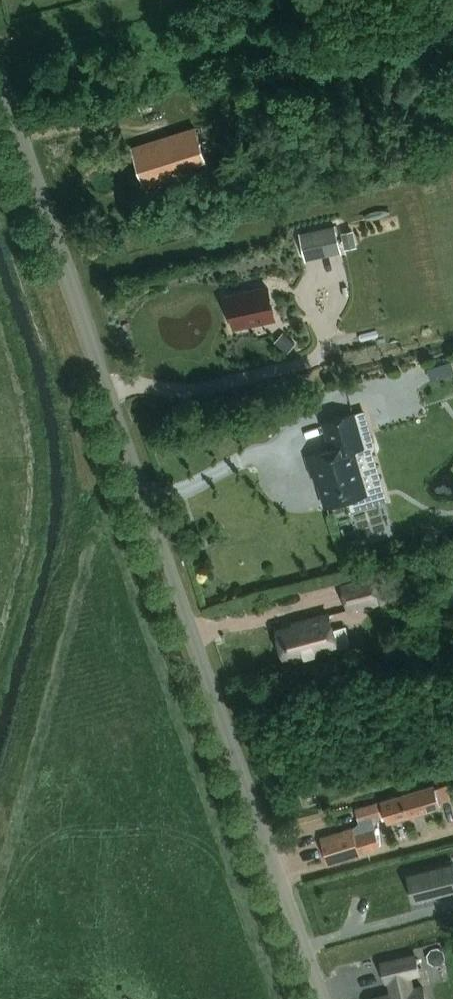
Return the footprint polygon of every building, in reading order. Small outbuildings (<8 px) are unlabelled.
[(199,127),(134,148),(146,188),(212,167),(199,127)] [(299,231),(305,259),(341,251),(335,223),(299,231)] [(228,293),(233,321),(248,318),(248,322),(273,316),(267,285),(228,293)] [(280,346),(287,352),(296,342),(289,336),(280,346)] [(308,455),(313,473),(318,472),(327,504),(365,493),(352,449),(364,445),(354,412),(324,420),(332,447),(308,455)] [(373,575),(340,584),(347,609),(379,601),(373,575)] [(286,661),(338,647),(329,612),(305,618),(305,621),(277,629),(286,661)] [(452,797),(448,783),(435,787),(439,800),(452,797)] [(361,822),(368,820),(371,830),(354,835),(352,828),(321,837),(329,863),(360,854),(359,852),(382,845),(373,818),(385,814),(388,822),(441,806),(439,800),(435,787),(435,785),(357,809),(361,822)] [(371,830),(368,820),(361,822),(352,828),(354,835),(371,830)] [(407,872),(408,878),(413,895),(414,900),(452,890),(452,861),(407,872)] [(432,948),(428,954),(430,960),(435,964),(442,962),(446,957),(444,950),(438,946),(432,948)] [(420,971),(416,954),(382,962),(386,980),(396,977),(399,991),(371,998),(426,998),(423,985),(413,987),(409,974),(420,971)]
